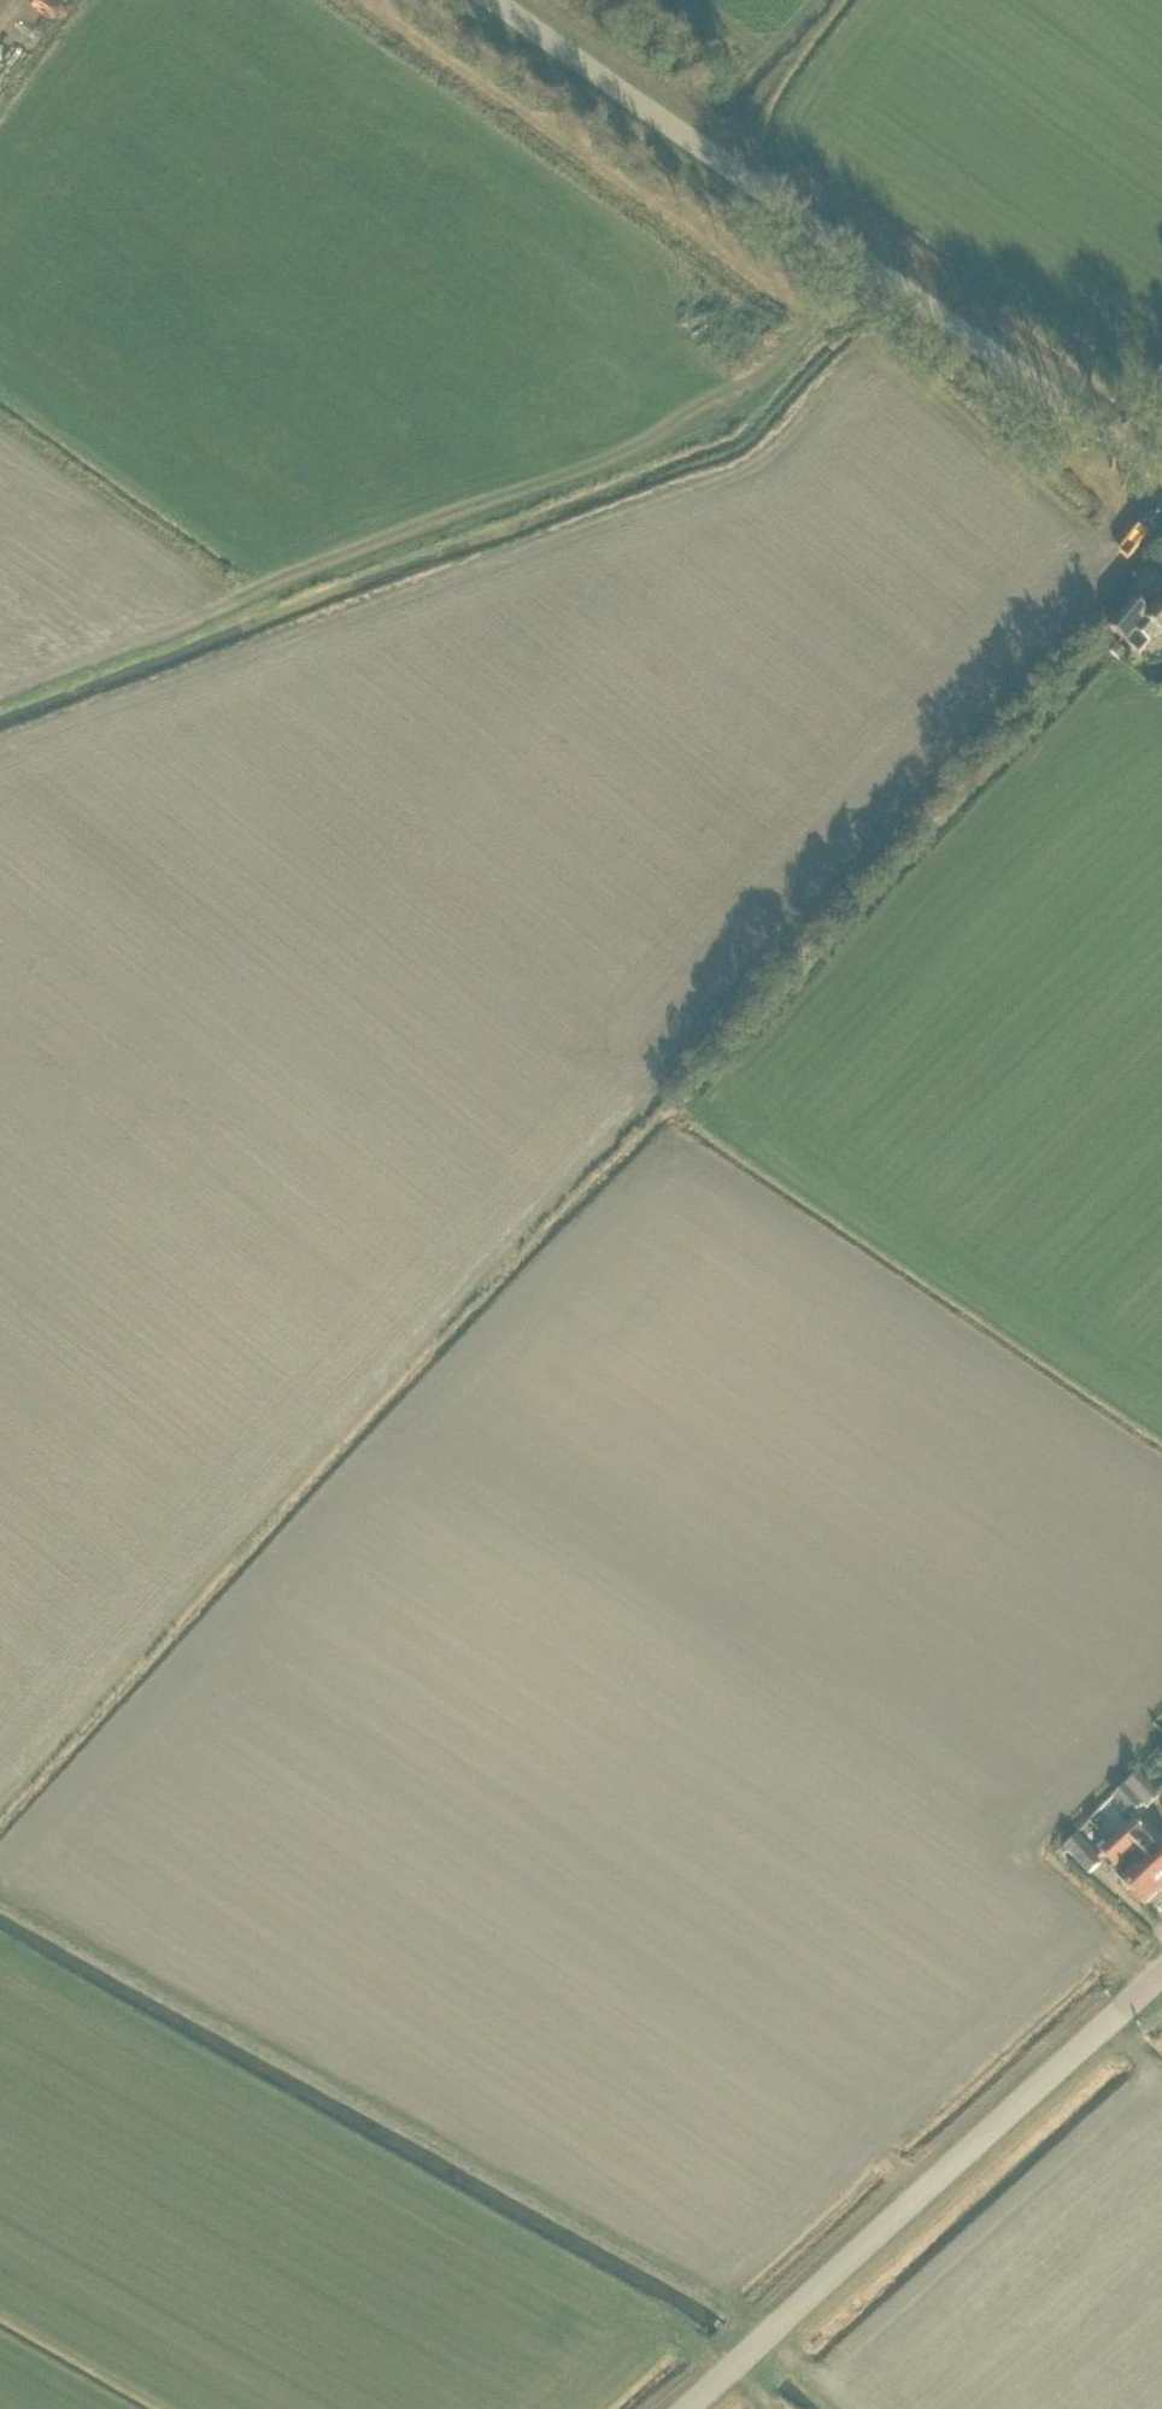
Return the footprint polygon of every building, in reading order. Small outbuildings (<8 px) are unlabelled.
[(1151,615),(1133,600),(1108,630),(1141,657),(1160,634),(1161,635),(1161,602),(1151,615)] [(1126,667),(1132,660),(1116,646),(1110,653),(1126,667)] [(1127,1789),(1148,1811),(1160,1799),(1139,1777),(1127,1789)] [(1114,1800),(1132,1819),(1143,1807),(1126,1789),(1114,1800)] [(1115,1839),(1161,1887),(1161,1846),(1148,1830),(1144,1834),(1133,1823),(1115,1839)] [(1065,1850),(1089,1877),(1102,1864),(1079,1839),(1065,1850)] [(1161,1892),(1161,1887),(1115,1839),(1100,1854),(1114,1869),(1110,1872),(1145,1908),(1161,1892)]
